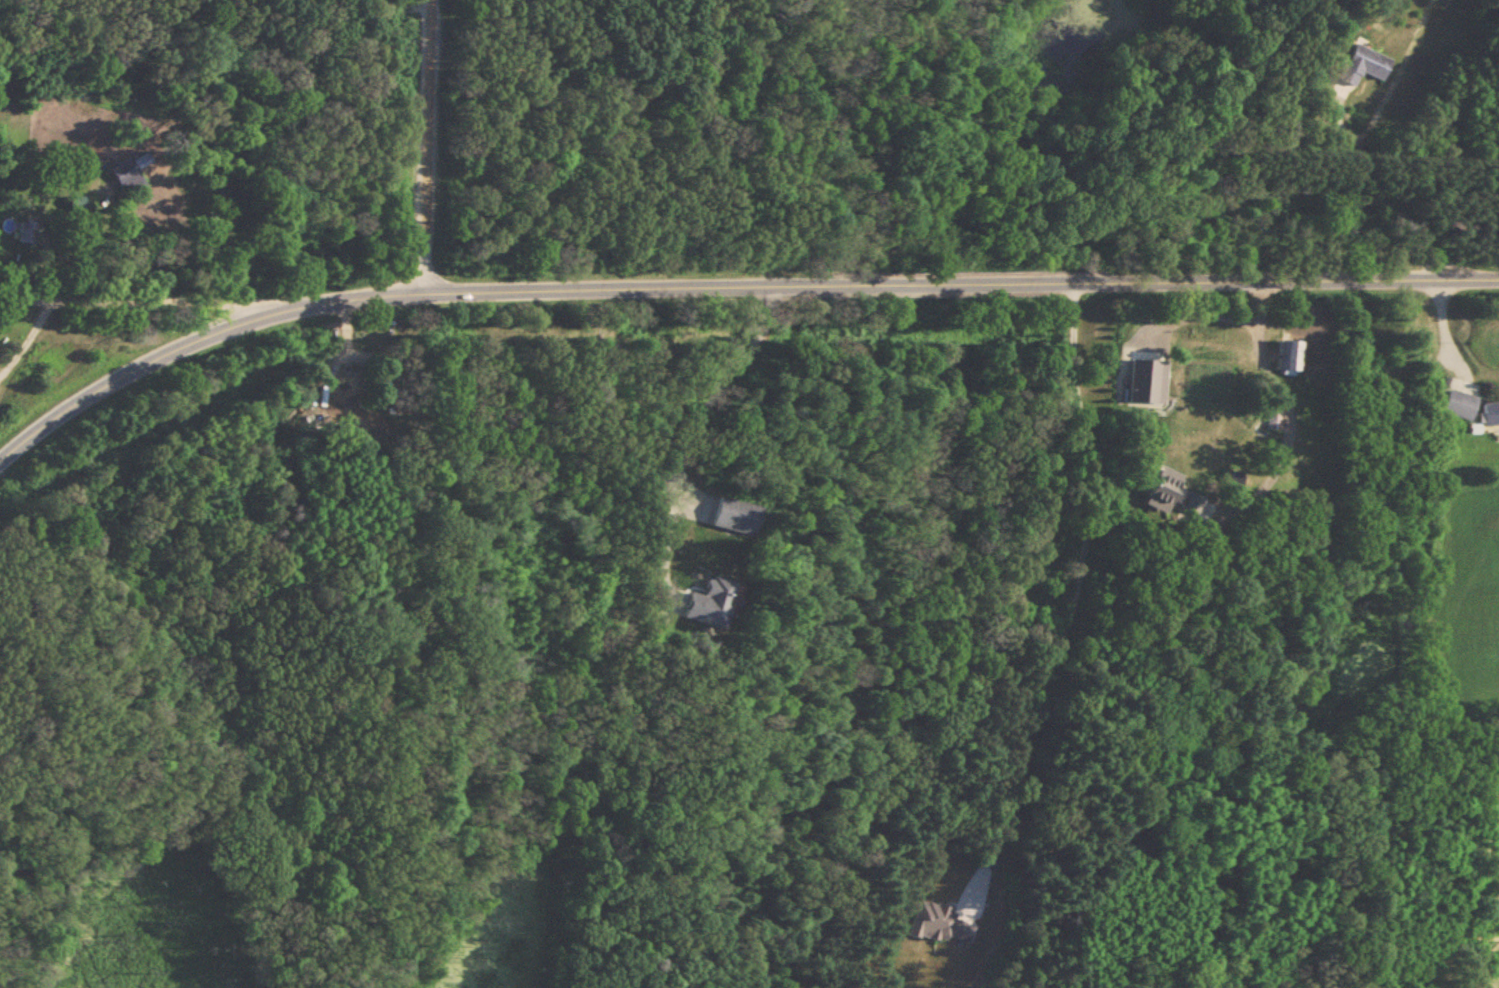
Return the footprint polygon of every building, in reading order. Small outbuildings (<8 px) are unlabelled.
[(1384,80),(1392,58),(1351,43),(1337,80),(1355,86),(1360,72),(1384,80)] [(125,198),(145,188),(136,170),(150,163),(143,150),(109,169),(125,198)] [(84,198),(68,198),(68,209),(84,209),(84,198)] [(17,244),(34,244),(34,223),(17,223),(17,244)] [(1303,371),(1303,341),(1278,341),(1278,371),(1303,371)] [(339,401),(360,399),(359,382),(338,383),(339,401)] [(1442,412),(1472,421),(1479,398),(1449,389),(1442,412)] [(1498,425),(1498,403),(1484,403),(1484,425),(1498,425)] [(1269,429),(1281,429),(1281,406),(1269,406),(1269,429)] [(1144,502),(1166,511),(1171,501),(1198,513),(1204,497),(1178,486),(1183,475),(1160,465),(1144,502)] [(710,527),(754,537),(760,509),(716,498),(710,527)] [(682,617),(725,627),(736,581),(707,574),(703,594),(688,591),(682,617)] [(915,898),(905,933),(945,945),(956,910),(915,898)]
